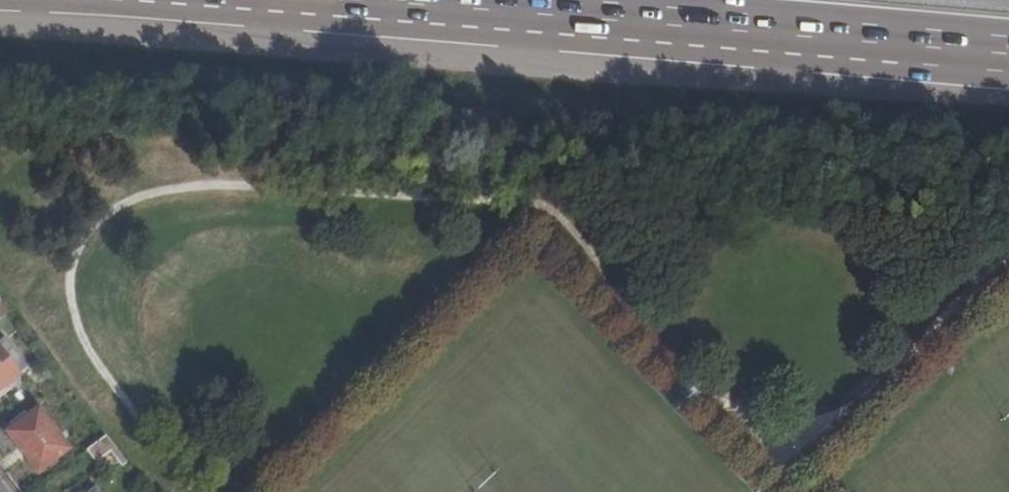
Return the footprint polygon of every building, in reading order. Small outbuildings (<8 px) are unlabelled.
[(0,298),(0,320),(11,312),(0,298)] [(0,351),(0,390),(19,376),(0,351)] [(68,449),(38,409),(8,431),(39,471),(68,449)] [(119,468),(127,463),(106,436),(85,452),(95,465),(109,454),(119,468)]
